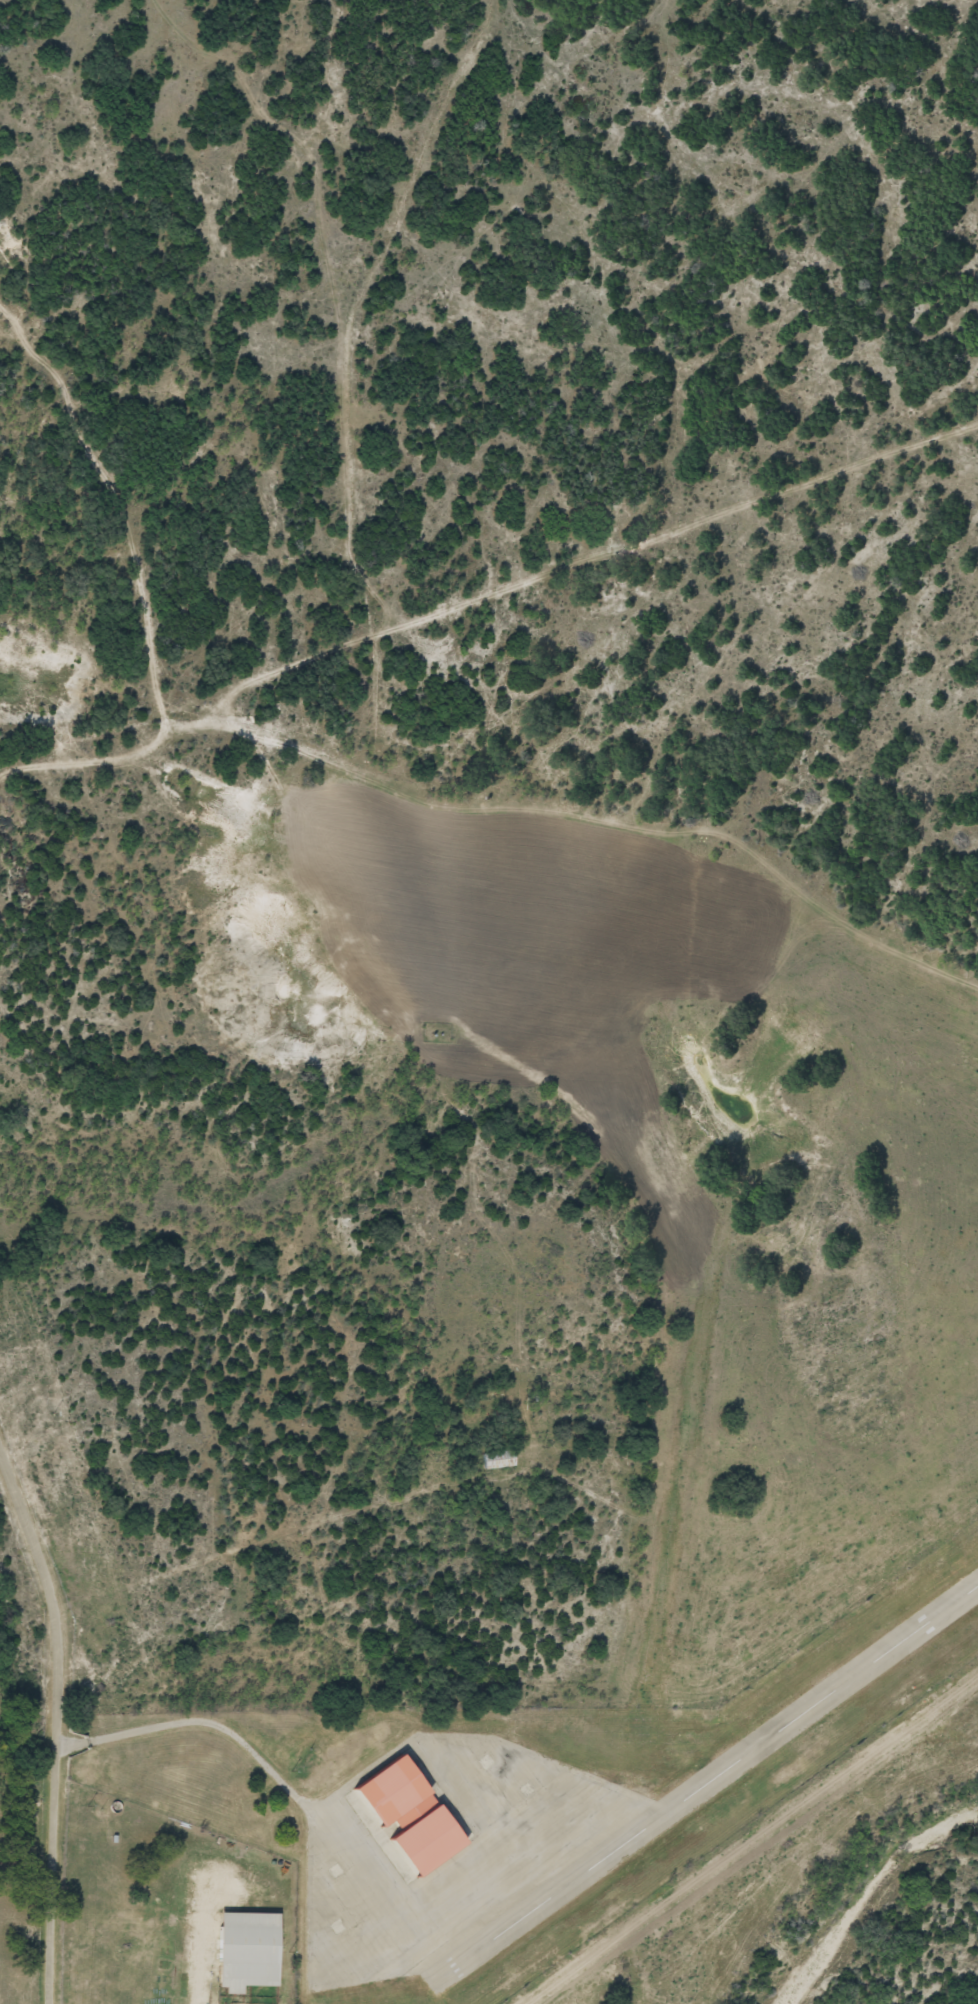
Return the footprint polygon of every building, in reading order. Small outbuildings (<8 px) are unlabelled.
[(392,1828),(439,1794),(412,1756),(364,1790),(392,1828)] [(428,1878),(475,1844),(448,1806),(400,1840),(428,1878)] [(290,1914),(288,1988),(252,1987),(252,1997),(233,1997),(233,1991),(219,1991),(222,1912),(290,1914)]
